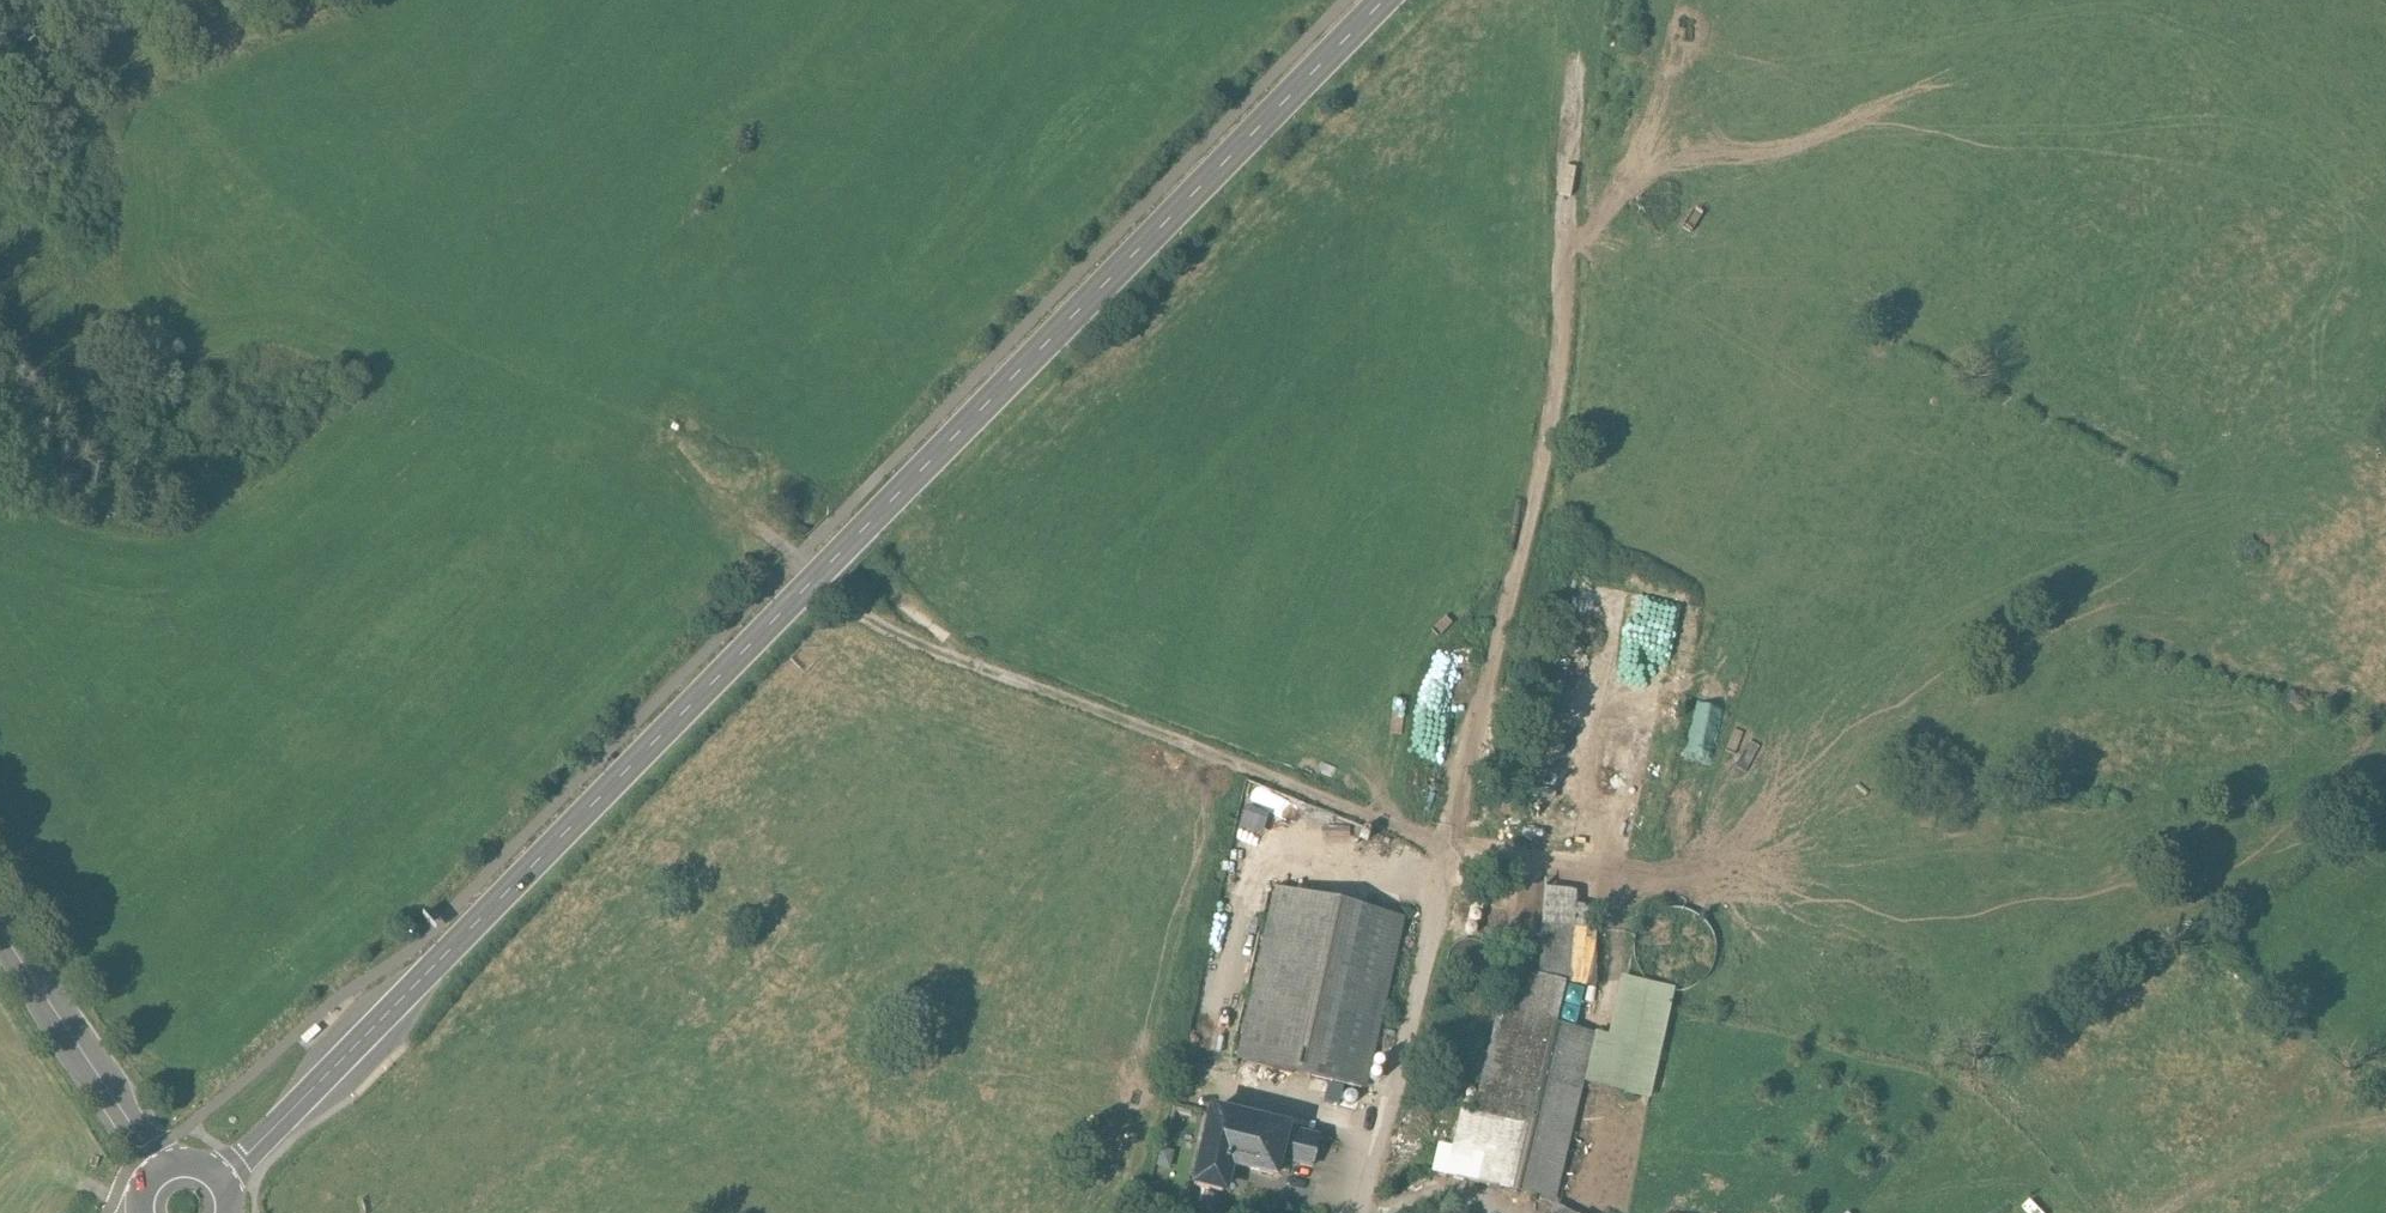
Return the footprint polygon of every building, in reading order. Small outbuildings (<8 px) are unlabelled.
[(1642,772),(1675,618),(1636,609),(1602,763),(1642,772)] [(1398,920),(1282,895),(1247,1059),(1363,1084),(1398,920)] [(1577,899),(1545,897),(1540,982),(1564,987),(1574,989),(1577,941),(1594,930),(1595,914),(1576,914),(1577,899)] [(1647,920),(1639,931),(1635,944),(1636,958),(1641,970),(1649,981),(1661,988),(1674,990),(1688,989),(1700,983),(1710,973),(1715,961),(1717,947),(1714,934),(1707,923),(1697,914),(1684,909),(1671,909),(1658,912),(1647,920)] [(1540,982),(1517,977),(1470,1180),(1555,1199),(1581,1088),(1653,1104),(1674,990),(1661,988),(1621,979),(1606,1041),(1554,1029),(1564,987),(1540,982)] [(1292,1127),(1212,1109),(1194,1186),(1228,1194),(1234,1169),(1280,1180),(1284,1161),(1292,1127)] [(1321,1134),(1292,1127),(1284,1161),(1313,1168),(1321,1134)]
